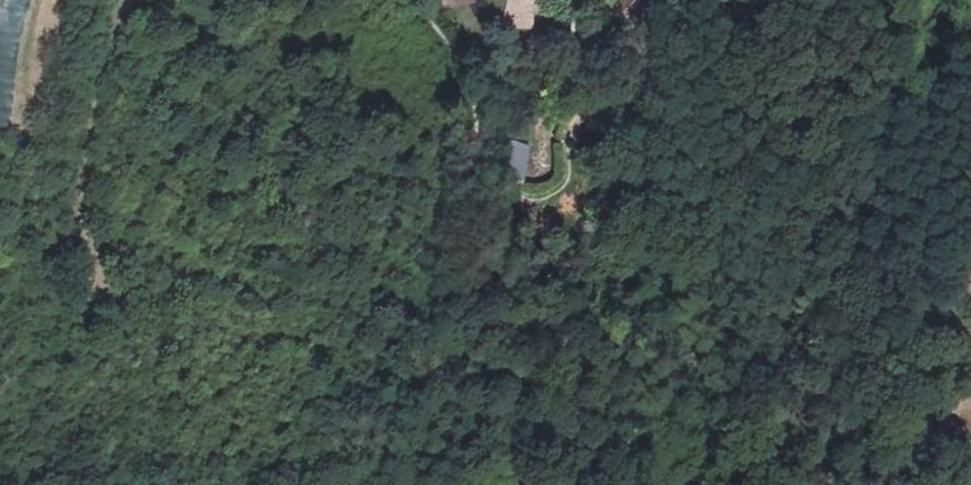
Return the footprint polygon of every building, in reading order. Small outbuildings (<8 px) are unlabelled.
[(477,0),(452,0),(456,10),(478,1),(477,0)] [(507,30),(535,30),(537,0),(508,0),(507,30)] [(652,4),(648,0),(629,0),(620,9),(635,22),(652,4)] [(524,187),(530,150),(502,139),(491,168),(524,187)]
